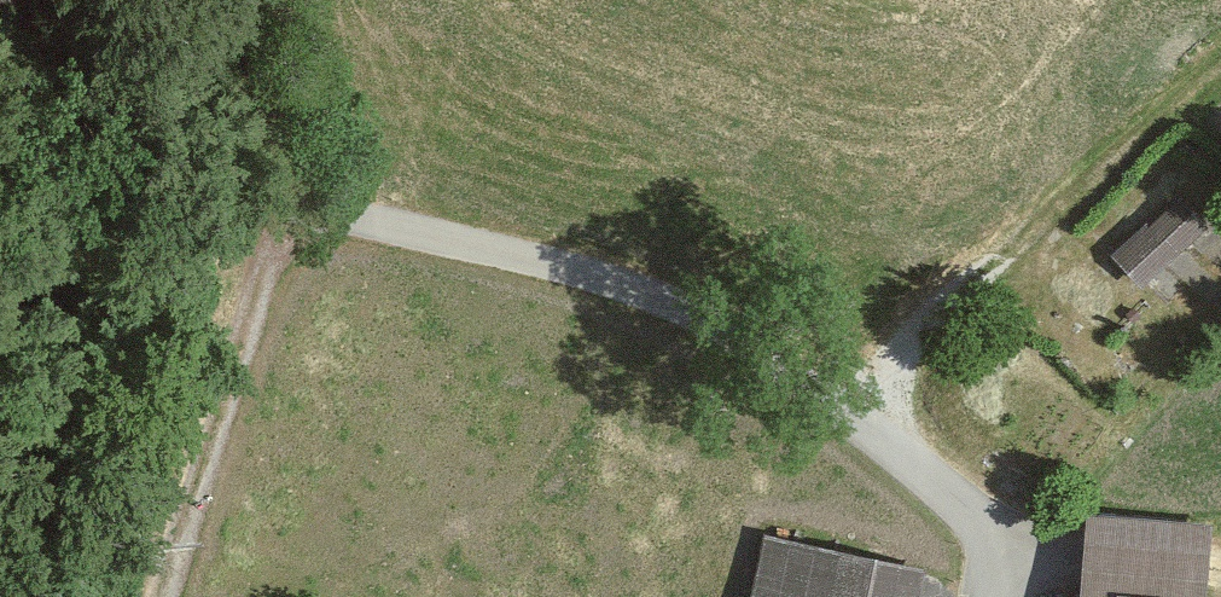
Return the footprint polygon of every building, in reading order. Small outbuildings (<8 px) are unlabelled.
[(1217,236),(1178,200),(1121,262),(1160,298),(1217,236)] [(1097,525),(1092,596),(1216,596),(1220,533),(1097,525)] [(926,571),(764,542),(755,596),(922,596),(926,571)]
